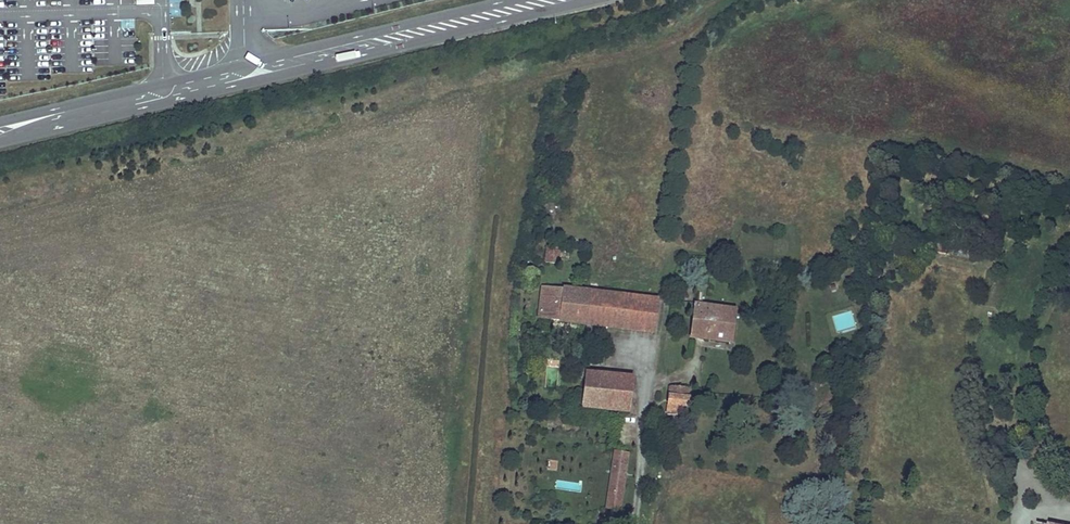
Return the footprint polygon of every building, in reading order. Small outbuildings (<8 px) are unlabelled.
[(965,250),(962,249),(960,249),(961,242),(939,238),(936,253),(976,260),(978,247),(966,245),(965,250)] [(547,244),(546,253),(545,262),(557,264),(560,245),(547,244)] [(631,295),(542,287),(538,318),(576,322),(587,323),(628,327),(631,295)] [(656,298),(631,295),(628,327),(652,330),(656,298)] [(696,314),(706,316),(704,338),(729,341),(732,310),(694,305),(694,308),(697,308),(696,314)] [(835,315),(839,332),(856,327),(851,310),(835,315)] [(706,316),(696,314),(693,336),(704,338),(706,316)] [(598,409),(627,412),(631,377),(588,372),(590,355),(584,354),(581,371),(586,372),(581,408),(598,409)] [(686,407),(687,407),(688,407),(689,397),(686,396),(688,388),(669,386),(666,413),(684,416),(686,407)] [(626,424),(627,412),(598,409),(597,421),(626,424)] [(619,510),(623,481),(627,453),(615,451),(607,508),(619,510)] [(556,488),(581,493),(583,484),(557,479),(556,488)]
